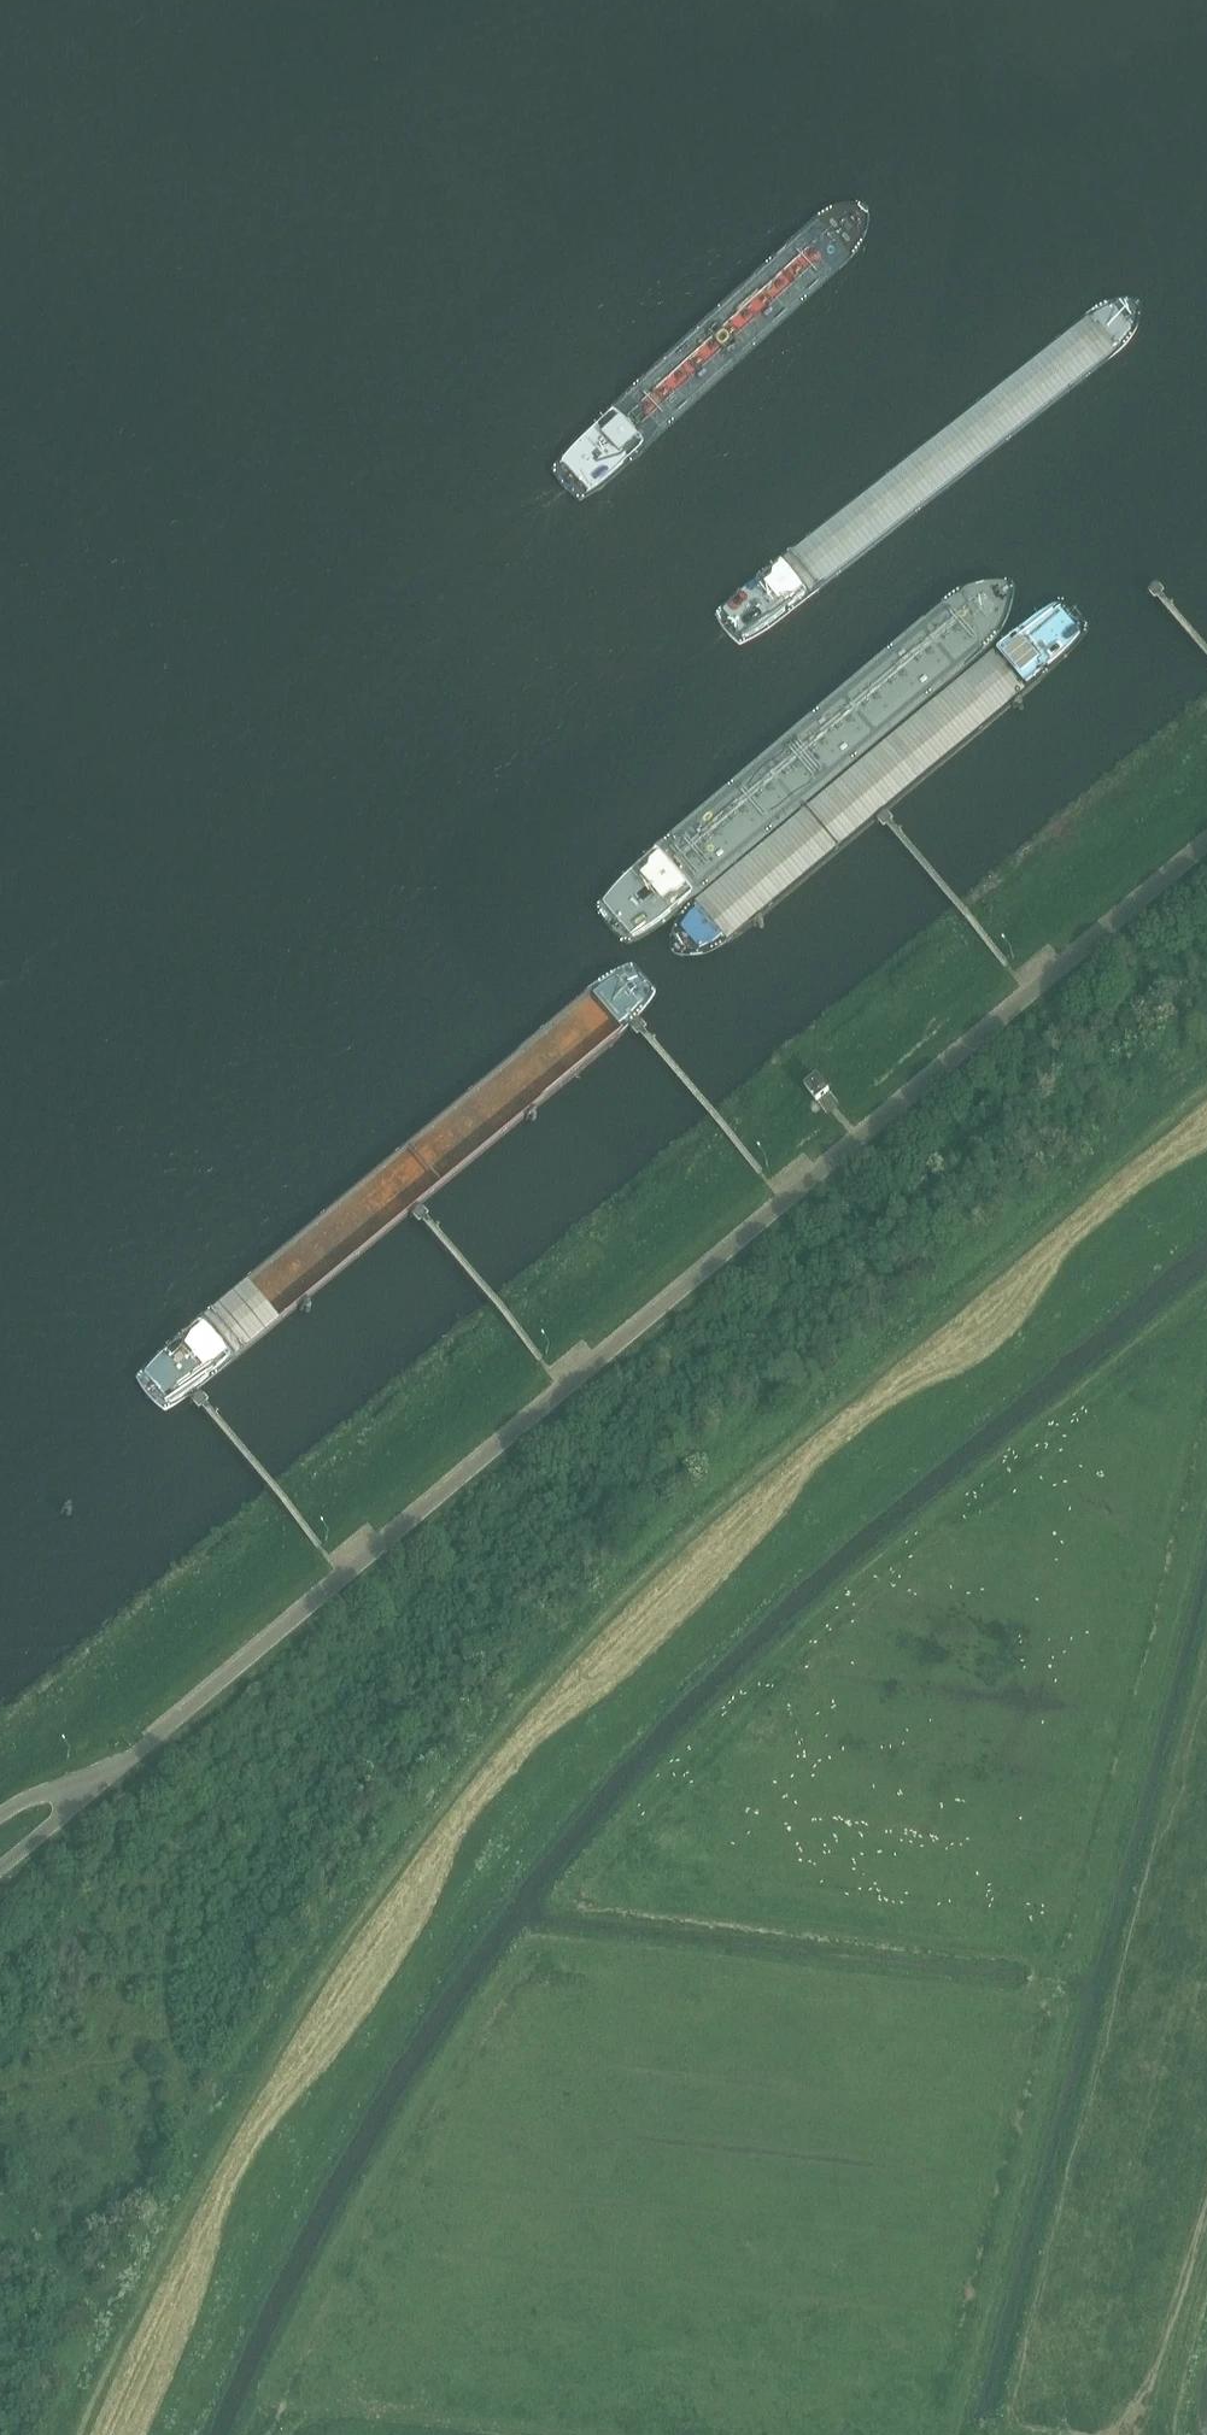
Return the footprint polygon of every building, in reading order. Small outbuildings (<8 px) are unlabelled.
[(817,1102),(830,1092),(819,1078),(806,1089),(817,1102)]
